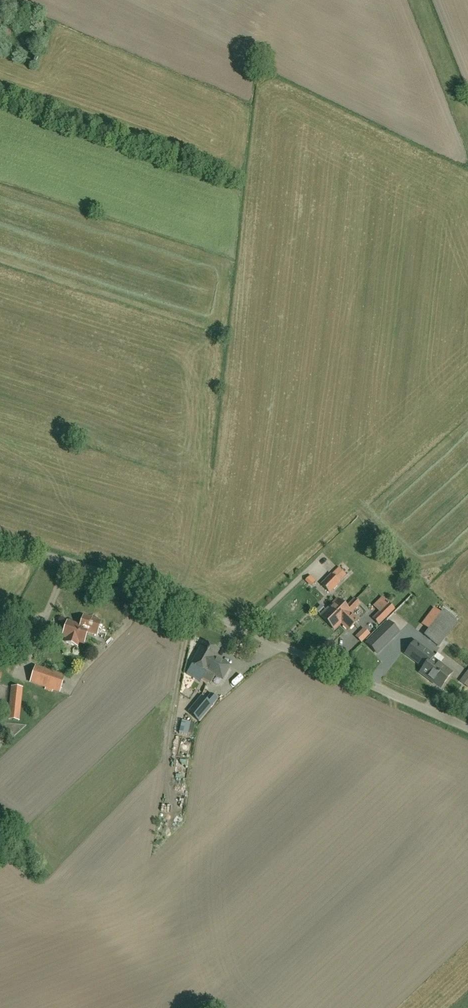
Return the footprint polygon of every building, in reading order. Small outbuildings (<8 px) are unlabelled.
[(341,569),(334,577),(331,574),(320,585),(330,594),(340,583),(339,582),(347,575),(341,569)] [(382,597),(375,604),(388,617),(395,610),(382,597)] [(334,630),(341,623),(348,630),(358,620),(351,613),(359,605),(354,600),(346,609),(337,600),(321,617),(334,630)] [(438,647),(456,623),(431,603),(412,627),(438,647)] [(78,634),(86,636),(87,632),(97,635),(101,622),(84,617),(81,627),(78,634)] [(78,634),(81,627),(68,622),(63,637),(67,638),(66,643),(77,646),(78,642),(84,644),(86,636),(78,634)] [(377,632),(388,644),(398,633),(387,622),(377,632)] [(101,633),(98,640),(105,642),(107,635),(101,633)] [(357,639),(375,658),(388,646),(376,634),(370,640),(363,633),(357,639)] [(406,655),(424,668),(431,658),(432,659),(433,656),(415,642),(406,655)] [(204,643),(193,664),(187,674),(194,678),(199,668),(206,672),(202,679),(211,684),(216,675),(222,679),(230,666),(215,658),(218,651),(204,643)] [(424,668),(420,673),(434,683),(433,684),(438,688),(439,687),(441,688),(452,674),(432,659),(431,658),(424,668)] [(65,677),(36,667),(31,682),(60,692),(65,677)] [(459,682),(467,688),(467,671),(467,670),(459,682)] [(22,688),(11,687),(8,720),(19,721),(22,688)] [(198,722),(217,699),(211,694),(206,700),(201,697),(188,713),(198,722)]
